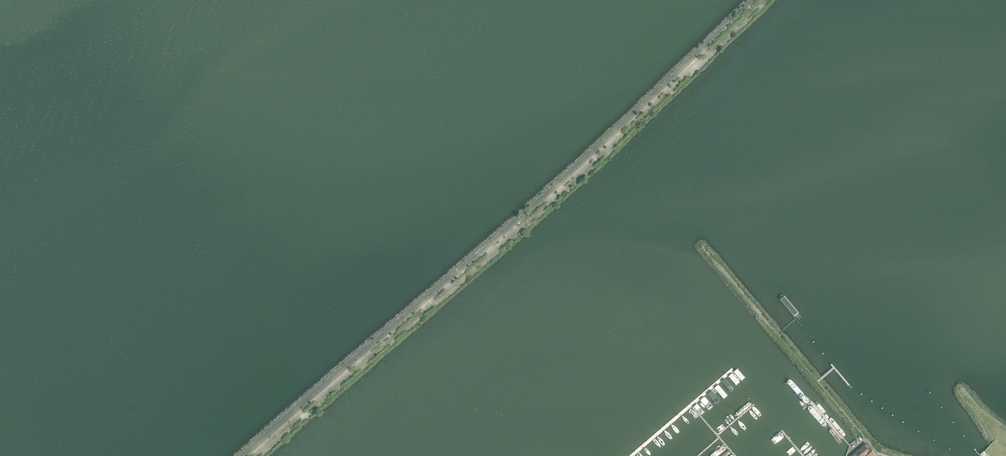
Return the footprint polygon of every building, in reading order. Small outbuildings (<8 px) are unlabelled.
[(789,378),(785,381),(807,406),(810,402),(789,378)] [(876,455),(866,444),(852,455),(875,455),(876,455)]
